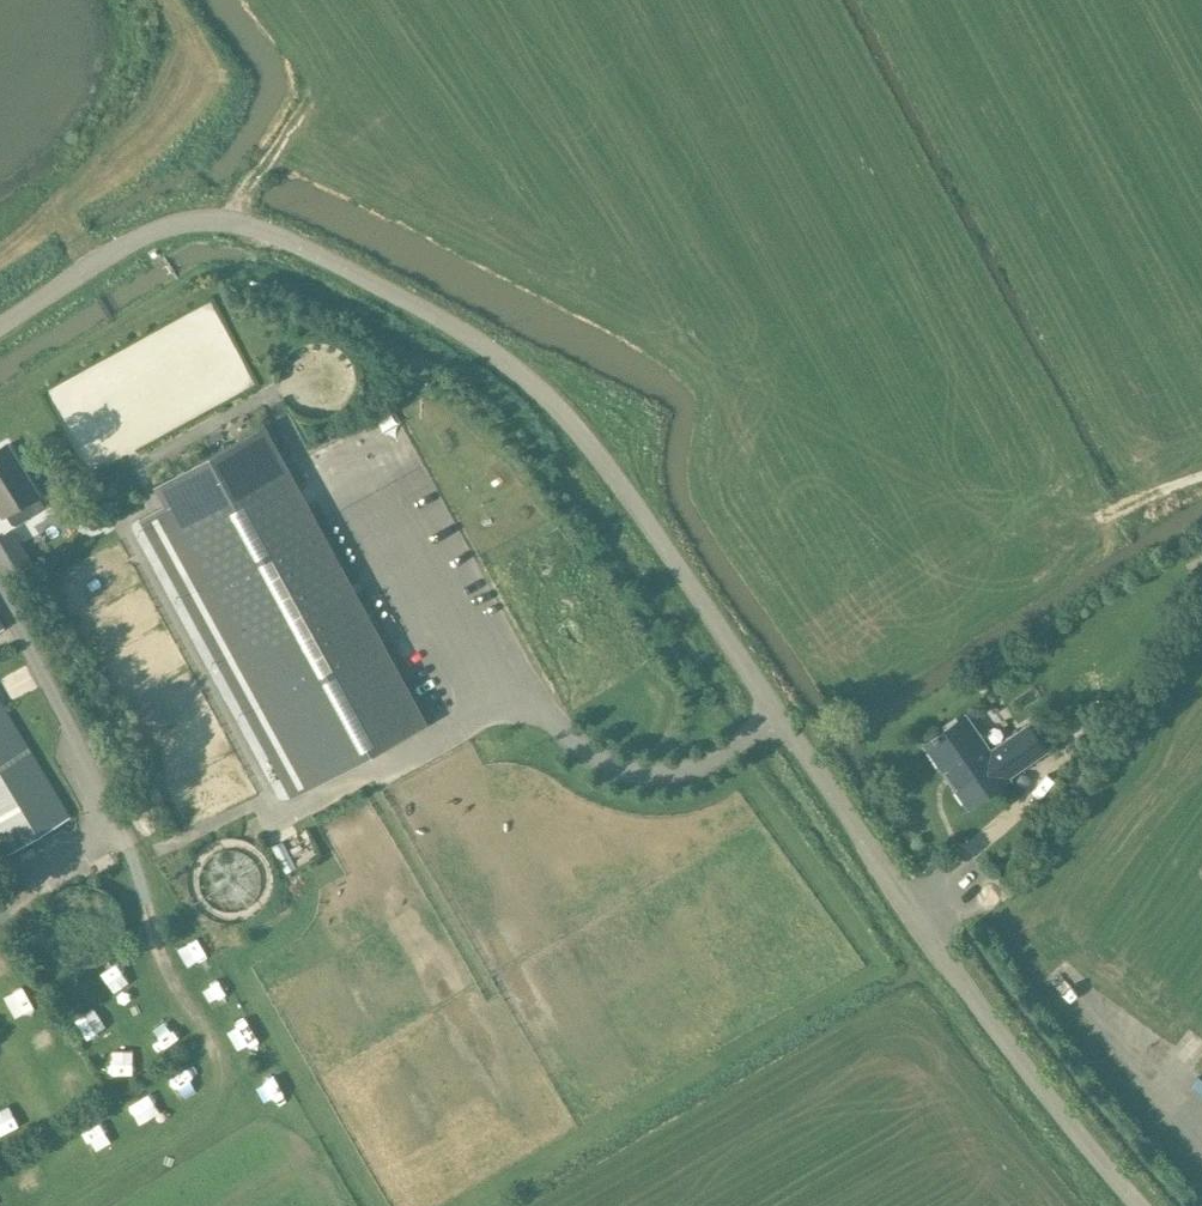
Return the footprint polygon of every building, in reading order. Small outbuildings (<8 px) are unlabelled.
[(262,425),(253,430),(152,485),(163,505),(138,519),(291,797),(426,723),(262,425)] [(6,446),(0,450),(0,507),(5,515),(6,514),(12,524),(17,525),(46,507),(39,497),(38,497),(37,495),(6,446)] [(12,529),(0,537),(0,569),(6,579),(33,562),(12,529)] [(9,855),(71,818),(0,701),(0,841),(9,855)] [(991,754),(966,717),(927,744),(969,806),(1008,779),(1006,777),(1045,750),(1029,728),(991,754)] [(196,876),(236,922),(273,890),(233,844),(196,876)] [(42,921),(42,925),(42,928),(43,932),(43,935),(44,939),(46,942),(47,945),(49,948),(51,951),(54,954),(56,957),(59,959),(62,961),(65,963),(69,964),(72,965),(75,966),(79,967),(83,967),(86,967),(90,967),(93,966),(97,965),(100,964),(104,962),(107,960),(110,958),(112,956),(115,953),(117,950),(119,947),(121,944),(122,941),(124,937),(124,934),(125,930),(125,927),(125,923),(125,919),(124,916),(123,912),(122,909),(120,906),(118,902),(116,900),(114,897),(111,894),(108,892),(105,890),(102,888),(99,887),(95,886),(92,885),(88,884),(85,884),(81,884),(77,884),(74,885),(70,886),(67,887),(64,889),(61,891),(58,893),(55,895),(52,898),(50,901),(48,904),(46,907),(45,910),(44,914),(43,917),(42,921)] [(166,1020),(146,1036),(159,1053),(180,1037),(166,1020)] [(66,1090),(80,1081),(71,1065),(56,1073),(66,1090)] [(85,1148),(104,1140),(96,1120),(77,1128),(85,1148)]
